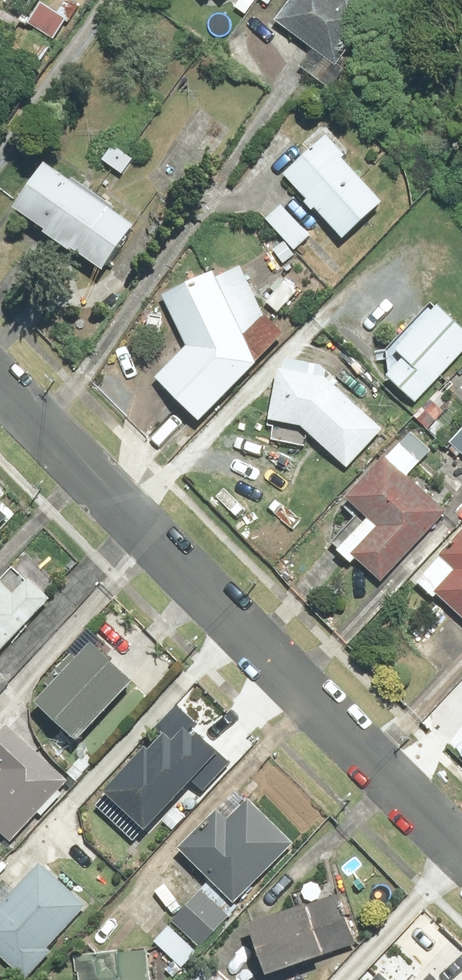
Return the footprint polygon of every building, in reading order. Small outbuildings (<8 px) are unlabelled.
[(70,16),(48,0),(33,21),(55,37),(70,16)] [(283,19),(344,68),(389,13),(373,0),(299,0),(283,19)] [(332,134),(290,174),(353,239),(395,199),(332,134)] [(119,143),(106,159),(126,174),(138,158),(119,143)] [(59,159),(26,203),(115,269),(148,224),(59,159)] [(275,248),(288,263),(317,238),(287,204),(272,217),(289,236),(275,248)] [(246,262),(171,297),(196,344),(164,374),(207,419),(264,366),(253,334),(277,314),(246,262)] [(291,275),(269,292),(282,309),(304,292),(291,275)] [(443,306),(406,349),(413,354),(396,373),(426,399),(461,357),(461,323),(443,306)] [(294,355),(278,415),(309,425),(352,469),(393,428),(330,365),(294,355)] [(350,544),(388,582),(456,514),(416,473),(439,450),(418,428),(347,497),(372,522),(350,544)] [(9,515),(0,507),(0,526),(9,515)] [(420,576),(461,622),(461,537),(420,576)] [(32,567),(15,585),(1,571),(0,572),(0,653),(58,593),(32,567)] [(147,685),(104,639),(43,697),(86,743),(147,685)] [(163,729),(107,793),(148,828),(194,777),(204,786),(231,755),(192,722),(198,715),(178,698),(156,723),(163,729)] [(15,723),(0,740),(0,760),(10,769),(0,780),(0,823),(22,843),(78,780),(15,723)] [(159,935),(185,960),(300,844),(252,797),(236,813),(229,806),(189,846),(218,875),(159,935)] [(92,905),(45,858),(0,904),(0,949),(30,979),(60,949),(54,944),(92,905)] [(346,893),(261,921),(277,973),(362,945),(346,893)] [(78,954),(81,979),(159,979),(155,945),(78,954)] [(218,959),(197,979),(239,979),(218,959)] [(384,971),(376,979),(394,979),(384,971)]
